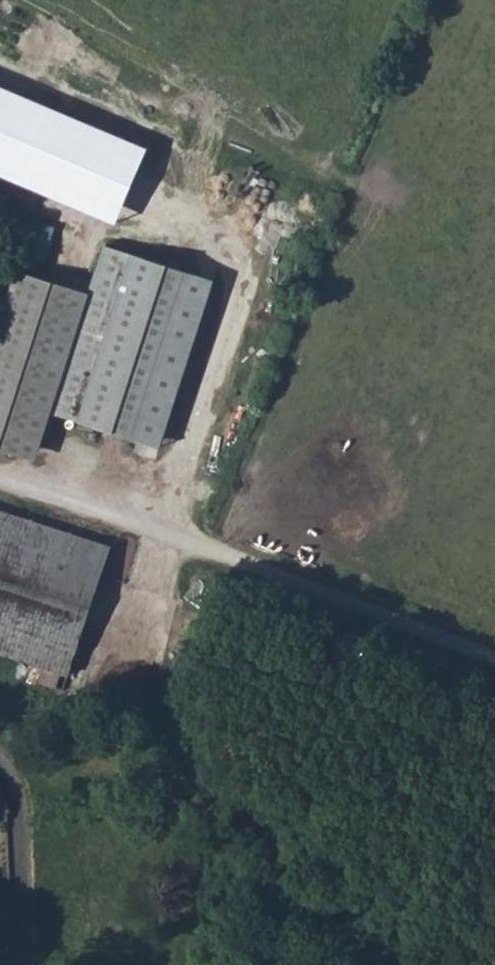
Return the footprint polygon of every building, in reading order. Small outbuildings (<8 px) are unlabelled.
[(221,277),(109,242),(57,408),(168,443),(221,277)] [(0,508),(0,652),(72,676),(115,548),(0,508)]
